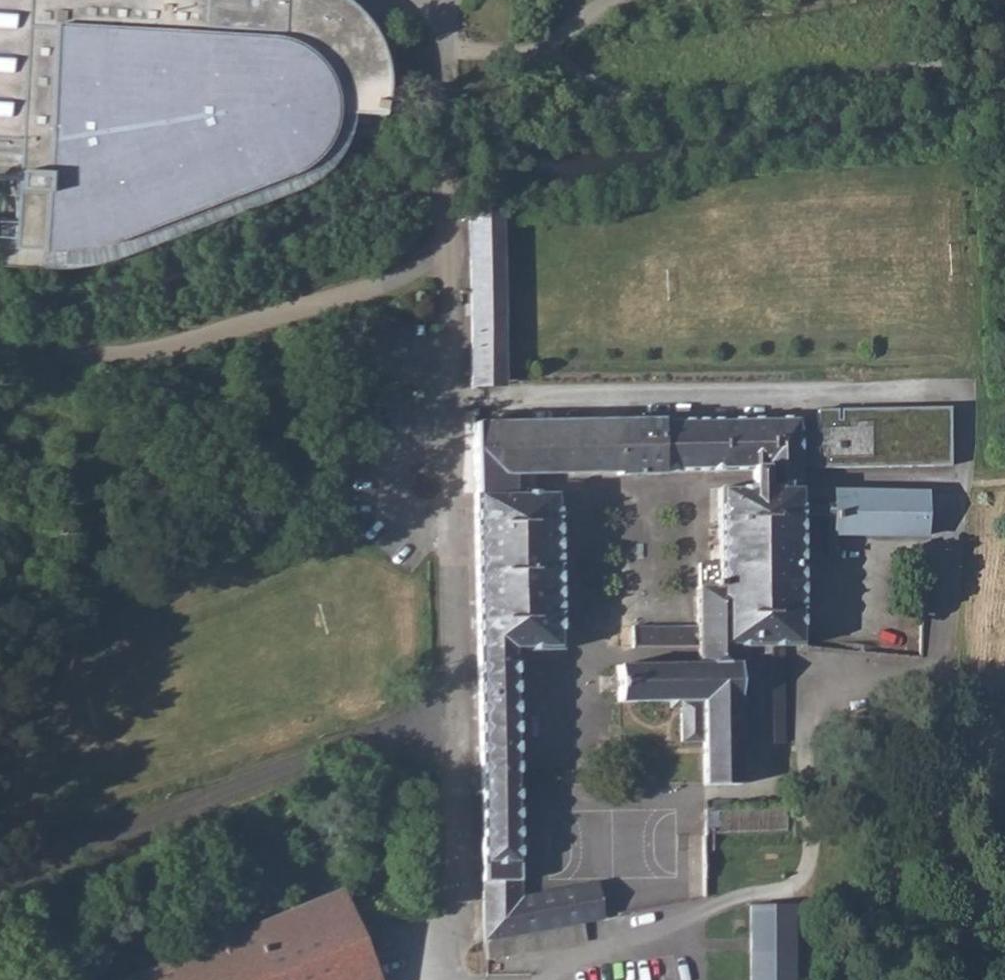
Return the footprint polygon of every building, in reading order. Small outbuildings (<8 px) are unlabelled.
[(17,158),(12,251),(50,254),(85,251),(116,242),(289,175),(307,165),(328,135),(332,114),(382,118),(387,99),(387,77),(381,48),(361,15),(348,3),(342,0),(0,0),(0,157),(17,158)] [(501,244),(500,212),(472,216),(472,245),(501,244)] [(501,244),(472,245),(471,293),(471,327),(495,327),(496,375),(471,375),(471,385),(504,386),(501,244)] [(495,327),(471,327),(471,375),(496,375),(495,327)] [(617,475),(660,474),(660,472),(681,471),(680,461),(698,460),(751,459),(751,470),(752,487),(717,488),(718,563),(699,563),(699,587),(696,587),(697,628),(697,646),(697,664),(616,665),(617,702),(669,701),(670,708),(679,708),(680,741),(703,742),(704,786),(740,785),(739,756),(741,742),(741,706),(761,706),(760,646),(781,646),(801,646),(799,504),(826,504),(825,510),(833,510),(833,534),(924,536),(924,492),(799,490),(798,453),(798,440),(798,417),(472,423),(483,940),(505,936),(520,934),(520,912),(519,897),(514,651),(560,650),(556,491),(512,493),(511,474),(616,473),(617,475)] [(915,435),(818,437),(818,440),(818,453),(819,460),(915,458),(915,435)] [(798,453),(818,453),(818,440),(814,440),(798,440),(798,453)] [(681,471),(751,470),(751,459),(698,460),(680,461),(681,471)] [(631,648),(697,646),(697,628),(631,626),(631,648)] [(741,742),(783,743),(781,646),(760,646),(761,706),(741,706),(741,742)] [(730,800),(704,802),(704,809),(730,809),(730,800)] [(705,831),(786,831),(786,809),(730,809),(704,809),(705,831)] [(520,934),(582,923),(604,918),(595,883),(519,897),(520,912),(520,934)] [(181,962),(179,956),(122,979),(377,979),(339,891),(228,938),(224,929),(208,936),(205,944),(208,953),(181,962)] [(794,905),(749,905),(750,979),(795,979),(794,905)] [(582,923),(520,934),(505,936),(505,941),(492,943),(492,954),(487,955),(483,955),(483,960),(585,942),(582,923)] [(483,940),(483,955),(487,955),(492,954),(492,943),(505,941),(505,936),(483,940)]
